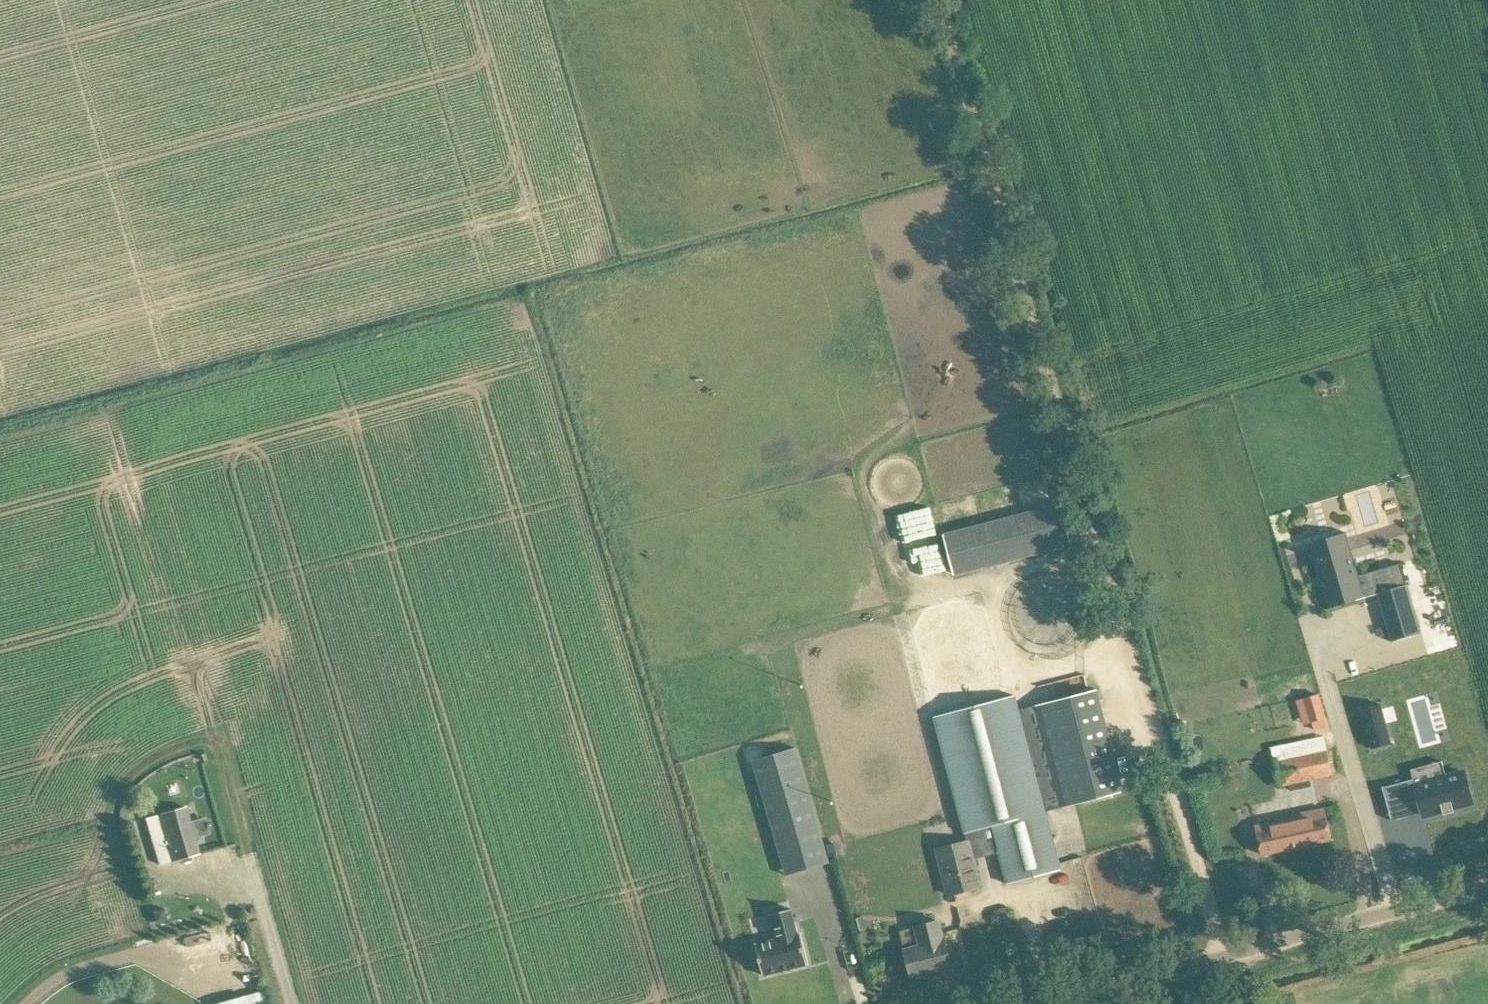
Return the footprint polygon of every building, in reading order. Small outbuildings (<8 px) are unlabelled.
[(943,534),(954,573),(1071,543),(1061,504),(943,534)] [(1310,543),(1308,543),(1328,608),(1330,608),(1328,604),(1375,589),(1376,593),(1391,641),(1421,631),(1401,562),(1359,575),(1346,532),(1345,532),(1345,536),(1311,546),(1310,543)] [(1123,792),(1096,690),(1035,706),(1062,807),(1062,808),(1123,792)] [(965,832),(975,829),(992,825),(993,829),(1006,879),(1060,865),(1050,829),(1046,811),(1062,807),(1035,706),(1035,705),(1019,709),(1015,695),(935,716),(964,829),(965,832)] [(1320,695),(1297,701),(1303,725),(1326,719),(1320,695)] [(1381,704),(1362,709),(1372,748),(1392,742),(1381,704)] [(787,874),(829,862),(795,747),(753,760),(787,874)] [(1301,780),(1332,774),(1327,750),(1295,757),(1300,780),(1301,780)] [(1279,785),(1289,783),(1289,782),(1300,780),(1295,757),(1274,761),(1279,785)] [(1384,786),(1383,786),(1384,789),(1387,800),(1417,792),(1423,812),(1424,815),(1443,810),(1444,814),(1445,814),(1445,813),(1453,811),(1453,812),(1455,811),(1453,807),(1473,802),(1464,771),(1446,776),(1417,784),(1415,778),(1384,787),(1384,786)] [(186,806),(146,818),(160,866),(181,860),(184,862),(192,860),(193,857),(200,855),(186,806)] [(1294,817),(1256,825),(1262,854),(1301,845),(1332,839),(1327,819),(1325,808),(1294,815),(1294,817)] [(981,886),(971,848),(969,840),(937,848),(945,875),(950,894),(981,886)] [(758,951),(754,952),(758,968),(762,967),(763,975),(808,964),(800,933),(798,933),(792,908),(787,909),(786,906),(776,909),(776,912),(772,913),(778,938),(756,944),(758,951)] [(952,966),(947,946),(945,940),(944,940),(939,921),(901,931),(906,950),(905,950),(912,976),(952,966)] [(211,1003),(252,1003),(249,992),(211,1003)]
